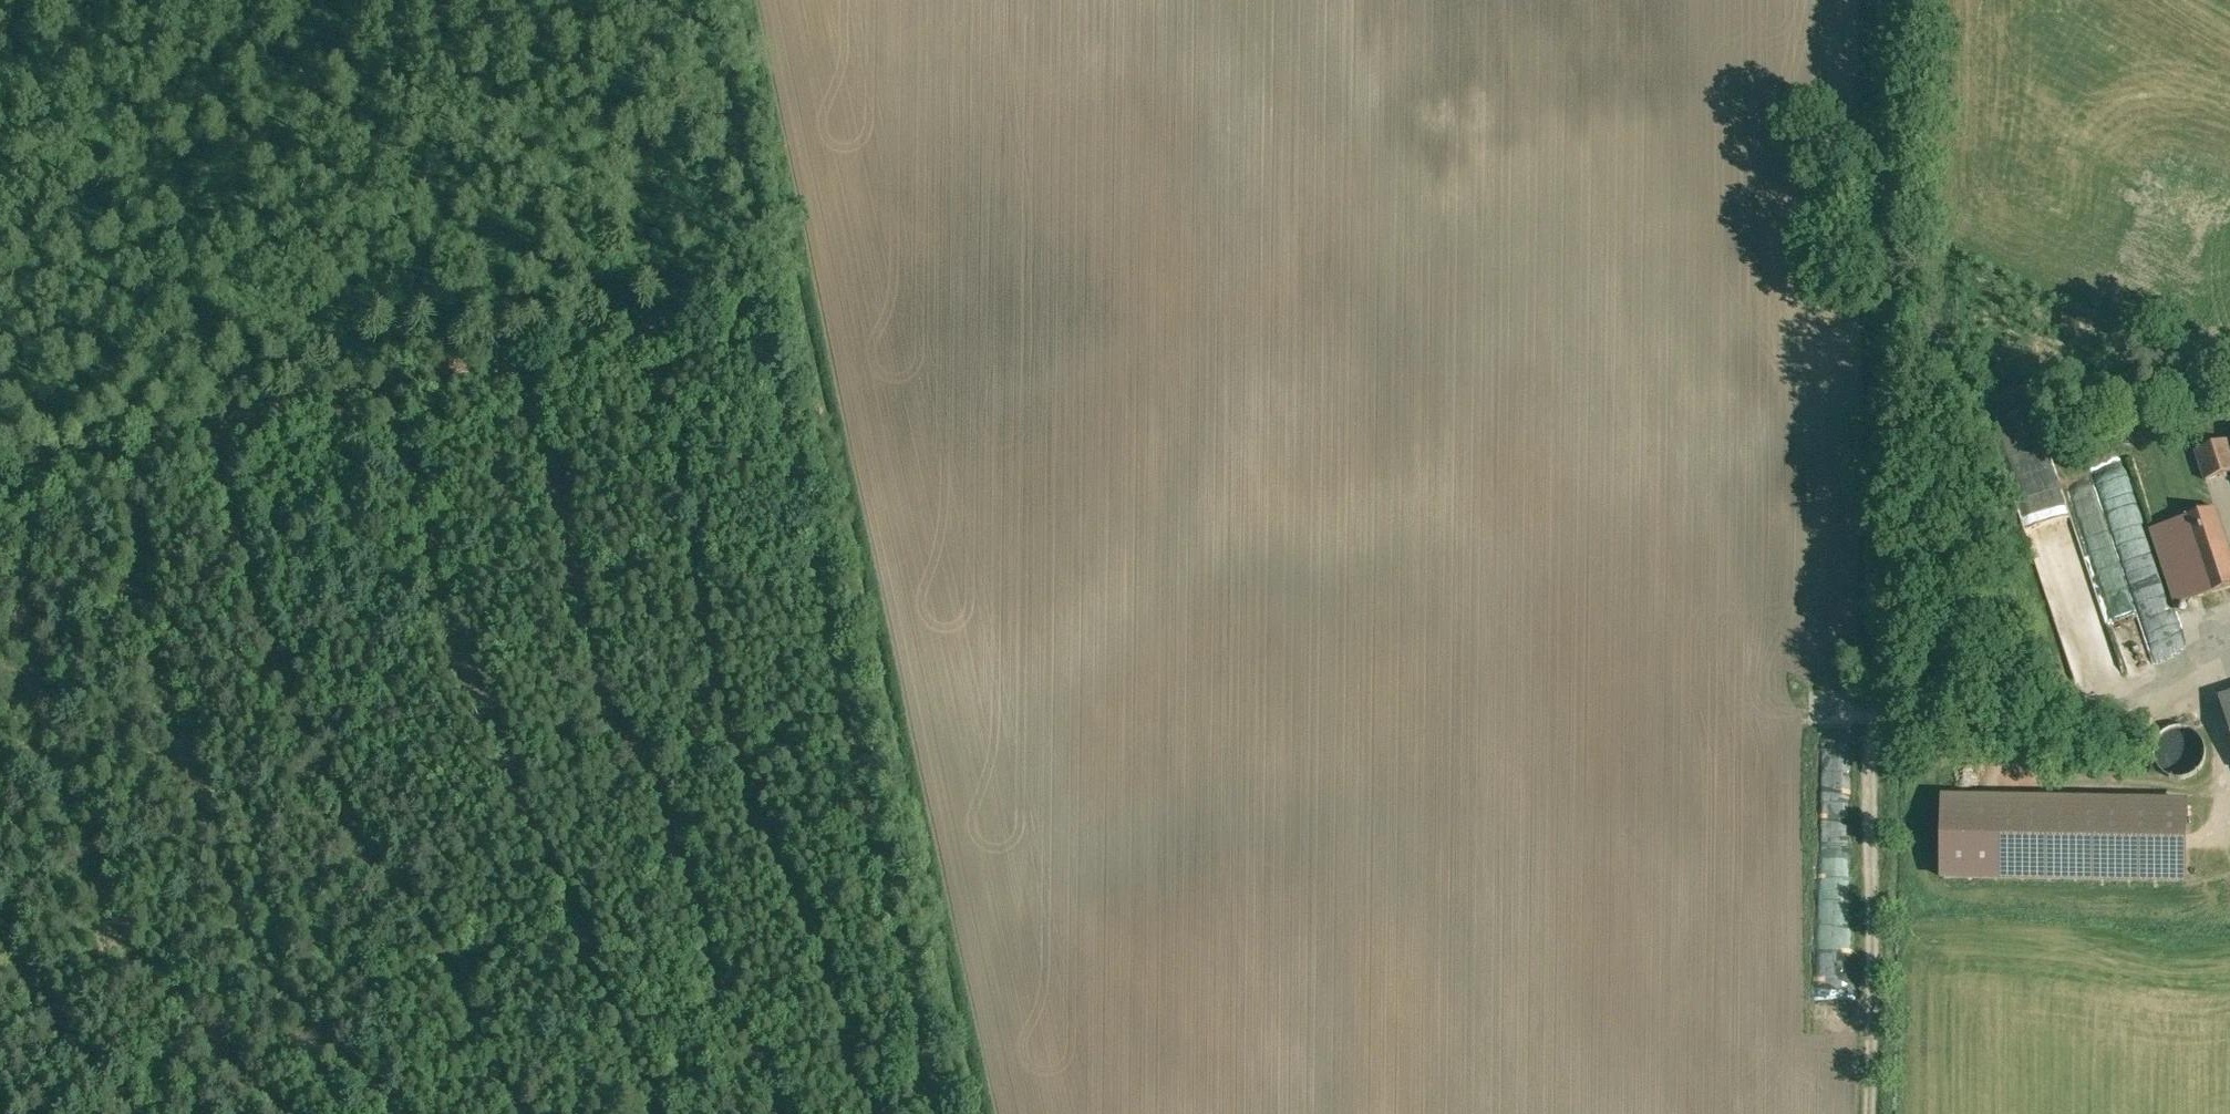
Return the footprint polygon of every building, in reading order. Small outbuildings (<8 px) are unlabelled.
[(2196,450),(2206,480),(2229,472),(2229,446),(2228,439),(2196,450)] [(2158,456),(2130,465),(2151,529),(2178,520),(2158,456)] [(2151,529),(2176,605),(2229,586),(2229,551),(2215,507),(2178,520),(2151,529)] [(2219,698),(2229,732),(2229,694),(2219,698)] [(2187,727),(2183,726),(2178,726),(2174,727),(2170,728),(2166,730),(2163,732),(2161,733),(2159,736),(2157,739),(2155,743),(2155,745),(2154,748),(2154,751),(2154,754),(2155,757),(2156,760),(2158,765),(2162,769),(2165,772),(2169,774),(2172,775),(2177,776),(2182,776),(2187,776),(2190,774),(2194,772),(2197,770),(2199,768),(2202,764),(2204,759),(2205,755),(2206,750),(2205,746),(2204,743),(2202,738),(2199,734),(2197,733),(2195,731),(2192,729),(2187,727)] [(1930,880),(2178,879),(2178,795),(1929,796),(1930,880)]
